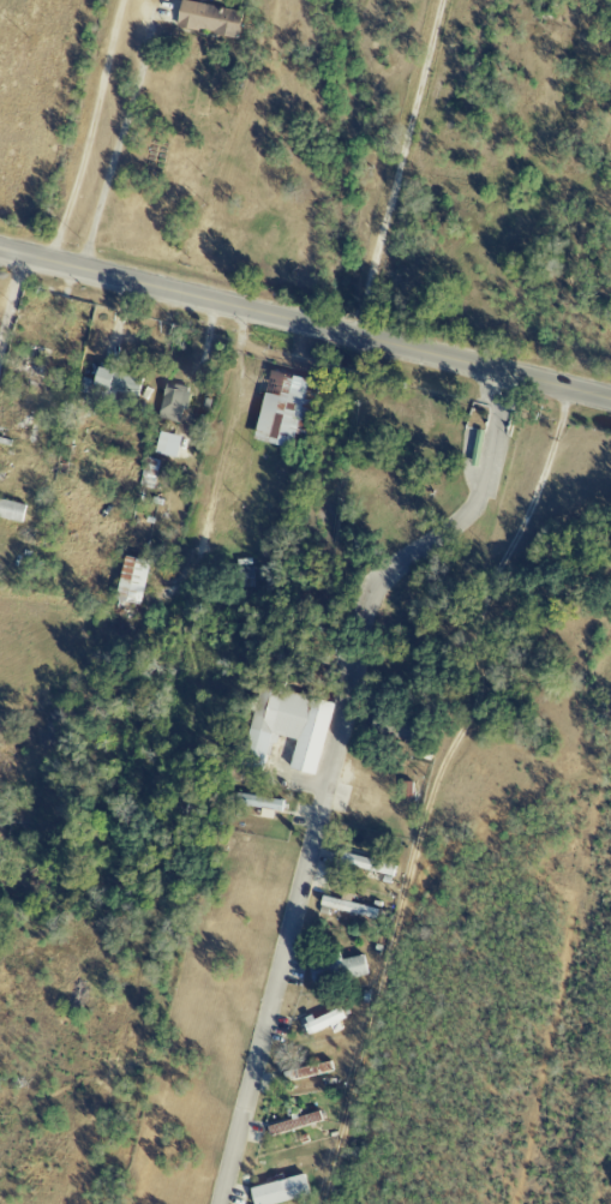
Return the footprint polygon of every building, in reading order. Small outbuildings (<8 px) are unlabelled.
[(187,0),(183,0),(177,26),(241,40),(247,14),(187,0)] [(144,376),(101,368),(97,388),(141,397),(144,376)] [(266,392),(258,432),(302,440),(314,380),(286,374),(282,395),(266,392)] [(160,417),(181,423),(189,392),(168,387),(160,417)] [(186,461),(190,438),(161,432),(156,456),(186,461)] [(147,583),(153,562),(129,556),(124,577),(147,583)] [(314,778),(332,705),(281,692),(284,679),(264,674),(241,768),(265,774),(274,736),(294,742),(287,771),(314,778)] [(282,802),(235,793),(233,804),(280,813),(282,802)] [(394,866),(341,854),(339,864),(391,877),(394,866)] [(373,921),(376,911),(322,895),(319,905),(373,921)] [(366,976),(362,956),(335,962),(308,968),(313,988),(366,976)] [(303,1025),(308,1035),(343,1020),(338,1009),(303,1025)]
